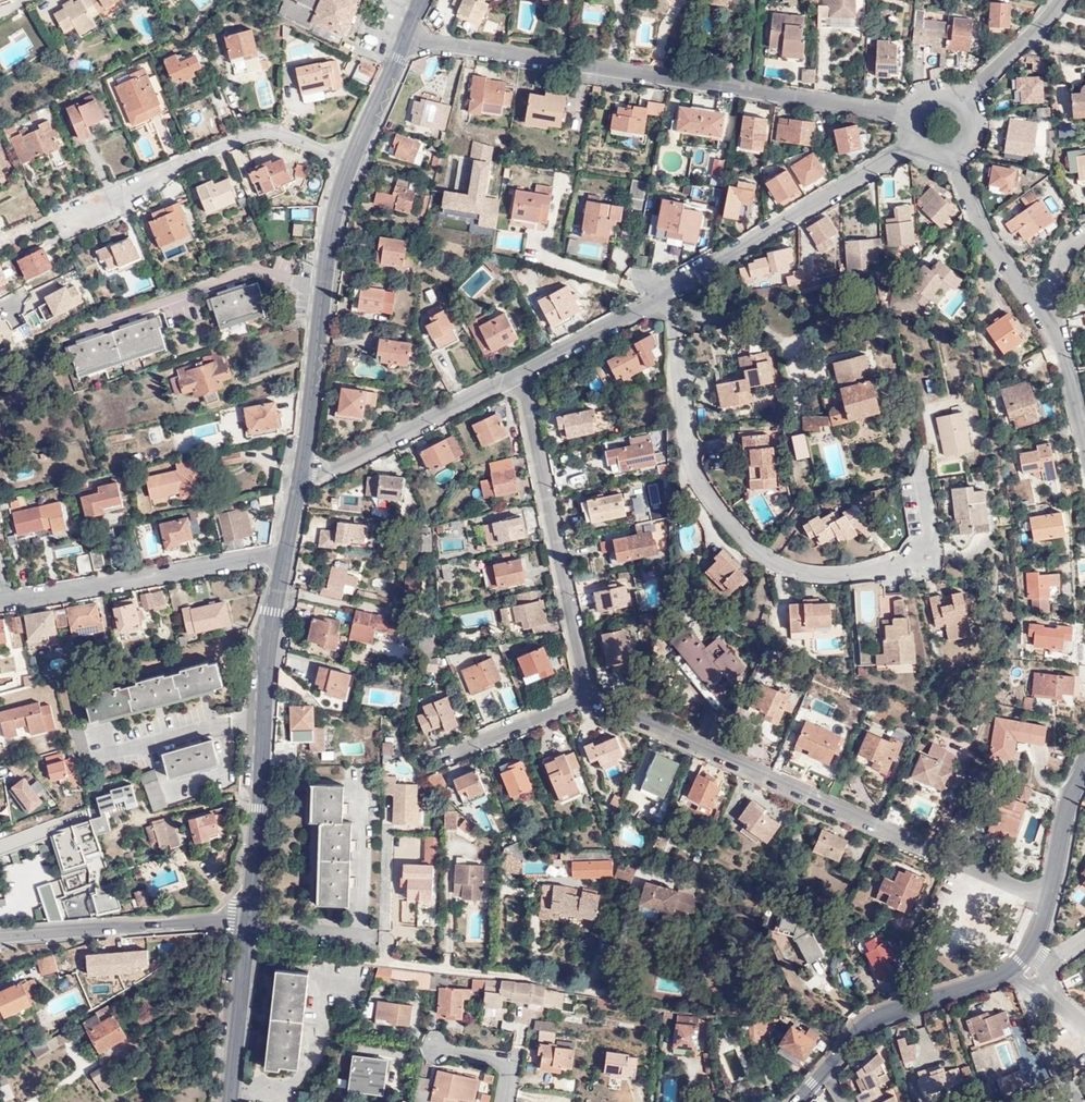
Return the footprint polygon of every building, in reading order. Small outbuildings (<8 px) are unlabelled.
[(91,0),(75,0),(73,1),(75,3),(65,8),(64,6),(54,11),(64,31),(75,25),(82,21),(85,25),(94,21),(92,16),(98,13),(91,0)] [(98,13),(115,3),(114,1),(115,0),(91,0),(98,13)] [(279,14),(310,28),(314,21),(343,35),(359,0),(285,0),(279,14)] [(481,21),(488,5),(482,2),(483,0),(454,0),(453,3),(460,7),(459,11),(481,21)] [(704,1),(728,4),(727,9),(738,10),(739,0),(704,0),(704,1)] [(817,15),(816,26),(861,27),(861,15),(853,15),(854,0),(822,0),(822,4),(822,5),(829,5),(829,16),(817,15)] [(989,27),(1000,27),(1009,28),(1010,3),(990,2),(989,27)] [(817,4),(816,15),(817,15),(829,16),(829,5),(822,5),(822,4),(817,4)] [(932,44),(945,46),(947,46),(947,40),(949,25),(949,22),(924,19),(925,11),(917,10),(914,42),(932,44)] [(479,24),(481,21),(459,11),(457,14),(479,24)] [(772,13),(767,45),(781,47),(780,50),(802,52),(804,39),(801,38),(803,17),(772,13)] [(947,48),(969,51),(973,20),(955,18),(954,26),(949,25),(947,40),(947,46),(947,48)] [(88,32),(85,25),(82,21),(75,25),(81,36),(88,32)] [(97,26),(94,21),(85,25),(88,32),(97,26)] [(248,57),(258,55),(252,30),(226,36),(232,57),(246,54),(247,57),(248,57)] [(16,43),(0,53),(0,55),(7,68),(30,54),(28,49),(32,46),(27,37),(16,43)] [(886,73),(890,73),(897,73),(897,64),(895,64),(896,44),(888,44),(888,41),(877,40),(876,56),(867,56),(867,71),(876,71),(876,77),(885,77),(886,73)] [(64,41),(55,45),(60,54),(68,50),(64,41)] [(781,47),(767,45),(767,54),(802,58),(802,52),(780,50),(781,47)] [(923,65),(923,45),(913,45),(913,65),(923,65)] [(177,54),(164,60),(173,79),(180,76),(182,80),(196,74),(193,69),(201,65),(196,55),(181,62),(177,54)] [(261,69),(258,55),(248,57),(251,71),(261,69)] [(430,55),(415,59),(412,69),(420,74),(425,70),(430,55)] [(1034,63),(1033,71),(1048,72),(1048,71),(1047,57),(1028,56),(1027,63),(1034,63)] [(251,71),(248,57),(247,57),(232,61),(235,74),(251,71)] [(331,61),(296,68),(301,91),(336,84),(331,61)] [(375,69),(359,61),(356,67),(360,69),(359,71),(371,76),(375,69)] [(933,78),(944,75),(944,67),(944,66),(931,69),(933,78)] [(801,82),(814,83),(814,69),(801,68),(801,82)] [(116,86),(133,126),(144,121),(148,119),(149,120),(163,114),(144,69),(117,80),(119,85),(116,86)] [(486,78),(473,76),(468,112),(481,114),(481,111),(501,114),(502,105),(509,106),(511,93),(505,92),(506,83),(485,80),(486,78)] [(1022,103),(1044,102),(1043,78),(1018,79),(1018,91),(1022,91),(1022,103)] [(1084,83),(1081,87),(1081,91),(1072,91),(1073,117),(1084,116),(1084,83)] [(535,119),(535,125),(548,127),(548,125),(561,126),(566,96),(546,93),(546,96),(530,94),(526,118),(535,119)] [(220,117),(228,114),(220,94),(212,97),(220,117)] [(445,122),(449,105),(421,98),(420,102),(415,101),(411,113),(413,113),(411,123),(445,131),(447,122),(445,122)] [(79,104),(68,109),(80,138),(92,133),(90,128),(104,122),(95,100),(80,106),(79,104)] [(662,116),(664,103),(647,100),(646,107),(647,108),(646,113),(662,116)] [(647,108),(646,107),(627,104),(627,107),(618,106),(617,114),(613,113),(610,128),(643,133),(646,113),(647,108)] [(678,120),(676,130),(720,137),(724,113),(680,106),(678,120)] [(1037,116),(1049,116),(1048,108),(1037,108),(1037,116)] [(38,120),(35,113),(28,115),(31,122),(38,120)] [(740,147),(761,150),(766,118),(742,115),(739,135),(741,135),(740,147)] [(788,124),(778,123),(775,140),(810,145),(813,122),(789,119),(788,124)] [(1036,123),(1009,119),(1004,159),(1022,162),(1023,155),(1031,155),(1036,123)] [(11,137),(24,164),(32,160),(31,158),(45,152),(48,150),(50,152),(56,169),(67,164),(56,141),(52,130),(48,120),(38,125),(40,129),(29,133),(27,127),(18,131),(20,134),(11,137)] [(6,127),(9,134),(16,132),(13,124),(6,127)] [(827,145),(829,153),(838,152),(839,153),(861,149),(857,125),(834,129),(835,137),(826,139),(827,145)] [(61,127),(52,130),(56,141),(65,137),(61,127)] [(415,161),(421,141),(397,134),(394,143),(399,145),(396,155),(415,161)] [(21,164),(24,164),(11,137),(10,138),(21,164)] [(442,210),(479,216),(478,224),(495,227),(499,201),(483,199),(491,146),(474,141),(465,196),(445,193),(442,210)] [(0,149),(0,165),(3,170),(9,167),(0,149)] [(1066,152),(1069,173),(1076,172),(1077,185),(1079,185),(1080,187),(1084,186),(1084,155),(1084,150),(1066,152)] [(804,185),(824,173),(812,153),(792,166),(804,185)] [(429,170),(437,172),(440,157),(433,156),(429,170)] [(284,159),(272,164),(259,169),(250,172),(257,191),(263,189),(267,199),(283,192),(280,182),(290,177),(284,159)] [(710,176),(722,177),(725,161),(714,159),(710,176)] [(259,169),(272,164),(270,160),(257,165),(259,169)] [(306,167),(295,165),(294,176),(304,178),(306,167)] [(1016,170),(992,165),(988,186),(1000,188),(1000,192),(1011,194),(1016,170)] [(1035,178),(1036,171),(1026,169),(1025,176),(1035,178)] [(778,202),(797,189),(785,170),(766,182),(778,202)] [(206,212),(235,200),(231,189),(232,188),(228,178),(213,184),(211,181),(196,187),(206,212)] [(374,203),(409,213),(417,184),(398,178),(393,195),(378,190),(374,203)] [(642,210),(646,182),(632,180),(626,207),(642,210)] [(751,205),(754,185),(737,182),(737,186),(728,185),(723,215),(736,217),(736,215),(744,216),(746,205),(751,205)] [(512,217),(547,223),(552,188),(537,186),(535,193),(516,190),(512,217)] [(944,230),(952,221),(949,217),(955,210),(932,187),(918,201),(923,206),(921,208),(944,230)] [(1028,208),(1039,200),(1034,192),(1022,199),(1028,208)] [(418,215),(424,217),(429,197),(423,195),(418,215)] [(667,227),(666,235),(695,241),(702,207),(690,205),(689,207),(682,206),(683,201),(662,197),(656,225),(657,226),(667,227)] [(982,203),(985,211),(999,206),(996,198),(982,203)] [(1054,221),(1039,200),(1028,208),(1006,223),(1013,234),(1018,230),(1024,239),(1043,227),(1043,228),(1054,221)] [(582,232),(608,236),(610,224),(616,225),(616,220),(620,221),(622,206),(612,204),(611,205),(587,201),(581,232),(582,232)] [(179,238),(181,237),(190,234),(185,223),(187,222),(178,202),(151,213),(153,220),(150,221),(159,244),(178,236),(179,238)] [(909,213),(909,204),(894,206),(895,217),(895,223),(885,224),(888,245),(918,242),(917,232),(911,233),(910,221),(909,213)] [(1084,224),(1084,210),(1083,207),(1074,212),(1081,226),(1084,224)] [(137,222),(144,218),(141,210),(135,216),(137,222)] [(836,232),(825,216),(807,227),(817,243),(815,245),(820,252),(828,247),(827,246),(833,242),(830,236),(836,232)] [(303,222),(294,221),(292,233),(302,234),(303,222)] [(665,237),(666,235),(667,227),(657,226),(656,235),(665,237)] [(607,243),(608,236),(582,232),(581,239),(607,243)] [(187,251),(181,237),(179,238),(178,236),(159,244),(166,260),(187,251)] [(375,260),(414,266),(415,256),(405,255),(407,240),(378,236),(375,260)] [(131,246),(128,237),(97,251),(101,261),(103,260),(107,268),(118,264),(120,266),(140,257),(135,244),(131,246)] [(569,238),(566,251),(576,253),(579,240),(569,238)] [(880,254),(880,238),(845,240),(846,266),(840,266),(840,273),(864,269),(864,261),(873,261),(872,254),(880,254)] [(28,279),(53,267),(43,247),(18,260),(28,279)] [(793,261),(789,248),(766,254),(767,257),(754,261),(754,262),(747,264),(748,266),(742,268),(746,284),(754,282),(752,277),(789,268),(787,262),(793,261)] [(495,275),(501,269),(489,258),(483,263),(495,275)] [(942,280),(948,285),(952,288),(960,278),(937,261),(929,271),(926,268),(922,272),(919,269),(908,283),(915,289),(910,295),(923,305),(927,299),(942,280)] [(0,263),(0,285),(9,281),(1,263),(0,263)] [(809,264),(800,265),(800,270),(801,283),(801,284),(812,282),(809,264)] [(788,285),(801,283),(800,270),(790,271),(790,279),(787,279),(788,285)] [(934,304),(948,285),(942,280),(927,299),(934,304)] [(36,300),(45,319),(83,300),(74,281),(36,300)] [(263,311),(258,294),(254,283),(246,286),(217,296),(210,298),(213,309),(219,326),(263,311)] [(217,296),(246,286),(245,283),(216,293),(217,296)] [(382,312),(385,290),(355,285),(352,311),(373,314),(373,311),(382,312)] [(552,325),(579,311),(566,286),(538,300),(552,325)] [(808,302),(822,297),(819,288),(805,293),(808,302)] [(433,302),(439,299),(433,289),(427,291),(433,302)] [(907,297),(893,294),(890,303),(905,306),(907,297)] [(444,334),(449,344),(458,339),(440,305),(433,309),(435,314),(429,317),(432,321),(426,325),(433,339),(444,334)] [(265,315),(263,311),(219,326),(220,330),(265,315)] [(475,317),(467,321),(484,354),(505,343),(509,346),(514,347),(517,344),(518,340),(504,312),(489,320),(484,313),(476,318),(475,317)] [(1001,353),(1026,336),(1011,314),(987,330),(1001,353)] [(165,344),(159,327),(156,317),(147,320),(119,329),(105,334),(76,343),(67,346),(71,357),(76,373),(165,344)] [(119,329),(147,320),(146,317),(118,327),(119,329)] [(287,331),(299,327),(296,319),(285,323),(287,331)] [(76,343),(105,334),(104,331),(75,341),(76,343)] [(449,345),(449,344),(444,334),(433,339),(439,351),(449,345)] [(651,335),(635,342),(648,366),(654,363),(652,358),(654,357),(649,347),(656,344),(651,335)] [(635,342),(633,338),(622,344),(623,347),(625,352),(610,359),(607,360),(615,378),(620,376),(622,380),(639,371),(648,366),(635,342)] [(379,361),(408,365),(411,343),(382,339),(379,361)] [(166,348),(165,344),(76,373),(78,377),(166,348)] [(625,352),(623,347),(608,354),(610,359),(625,352)] [(723,381),(727,404),(751,400),(748,385),(769,380),(763,350),(740,354),(745,376),(740,377),(723,381)] [(231,377),(223,353),(204,358),(206,363),(187,369),(186,364),(176,367),(177,373),(170,375),(174,390),(183,387),(183,389),(193,386),(195,393),(204,390),(207,401),(217,398),(215,389),(222,387),(221,380),(231,377)] [(745,376),(740,354),(736,355),(740,377),(745,376)] [(843,402),(827,406),(832,425),(848,420),(847,417),(879,409),(865,354),(833,362),(843,402)] [(1015,426),(1035,420),(1031,403),(1033,402),(1027,380),(999,388),(1008,417),(1011,416),(1015,426)] [(718,406),(727,404),(723,381),(714,382),(718,406)] [(339,413),(363,416),(364,406),(374,407),(376,393),(342,389),(339,413)] [(249,434),(280,427),(275,403),(244,410),(249,434)] [(599,430),(595,409),(558,417),(562,437),(599,430)] [(936,415),(941,439),(946,438),(948,444),(943,446),(945,454),(970,448),(962,409),(953,411),(936,415)] [(483,444),(507,432),(497,412),(474,424),(483,444)] [(362,421),(363,416),(339,413),(338,418),(362,421)] [(817,414),(801,415),(802,431),(819,430),(819,424),(828,424),(828,415),(817,416),(817,414)] [(1071,437),(1068,424),(1053,429),(1056,441),(1071,437)] [(744,435),(746,458),(746,459),(749,459),(750,466),(744,466),(746,489),(775,486),(771,444),(768,445),(767,433),(744,435)] [(464,454),(453,434),(421,450),(431,470),(454,459),(453,458),(464,454)] [(655,463),(649,434),(629,438),(631,446),(605,450),(607,465),(611,464),(612,472),(655,463)] [(794,436),(798,458),(810,456),(806,434),(794,436)] [(1040,449),(1017,454),(1023,479),(1028,478),(1027,472),(1032,471),(1033,476),(1038,479),(1041,478),(1042,482),(1056,479),(1048,444),(1039,446),(1040,449)] [(224,466),(242,463),(240,454),(222,458),(224,466)] [(518,489),(512,457),(489,461),(493,480),(488,481),(487,478),(481,479),(485,496),(518,489)] [(197,466),(196,458),(176,463),(178,472),(149,478),(153,497),(181,491),(183,496),(205,492),(200,465),(197,466)] [(377,487),(377,497),(401,500),(404,478),(379,475),(379,476),(374,476),(374,477),(370,477),(369,486),(377,487)] [(365,495),(377,497),(377,487),(369,486),(370,477),(367,476),(365,495)] [(122,502),(117,483),(98,488),(99,492),(81,497),(86,516),(104,512),(103,507),(122,502)] [(961,523),(959,524),(960,534),(989,530),(988,522),(982,523),(979,503),(985,502),(983,489),(971,491),(971,485),(951,488),(955,518),(960,517),(961,523)] [(625,516),(621,494),(587,501),(580,503),(582,513),(584,513),(586,523),(625,516)] [(13,508),(22,507),(20,498),(11,500),(13,508)] [(251,529),(244,498),(218,503),(226,541),(243,536),(242,532),(251,529)] [(982,523),(988,522),(985,502),(979,503),(982,523)] [(50,504),(14,512),(19,535),(55,527),(50,504)] [(809,521),(816,534),(821,543),(835,535),(836,537),(843,534),(845,537),(855,532),(853,529),(856,527),(867,537),(874,528),(858,514),(856,515),(852,507),(842,512),(843,515),(836,518),(833,512),(820,519),(818,516),(809,521)] [(1033,539),(1065,534),(1061,513),(1029,518),(1033,539)] [(192,536),(188,516),(161,523),(167,549),(180,546),(178,539),(192,536)] [(507,519),(493,522),(494,522),(495,529),(486,530),(488,542),(526,535),(522,516),(507,519)] [(319,546),(335,548),(336,542),(348,543),(348,541),(363,543),(364,531),(368,531),(369,523),(365,522),(365,525),(357,524),(357,521),(354,521),(353,523),(339,522),(338,532),(321,529),(319,546)] [(809,538),(816,534),(809,521),(802,525),(809,538)] [(494,522),(485,524),(486,530),(495,529),(494,522)] [(652,542),(649,532),(600,543),(602,553),(610,551),(612,562),(657,554),(655,541),(652,542)] [(94,570),(105,567),(100,548),(90,551),(94,570)] [(724,582),(733,589),(745,576),(737,567),(739,566),(721,548),(713,555),(716,559),(707,568),(722,584),(724,582)] [(78,574),(90,571),(87,555),(75,557),(78,574)] [(495,565),(499,586),(526,581),(521,559),(495,565)] [(452,578),(449,564),(442,566),(444,580),(452,578)] [(491,588),(499,586),(495,565),(487,566),(491,588)] [(330,571),(348,575),(349,569),(332,566),(330,571)] [(728,594),(733,589),(724,582),(722,584),(707,568),(705,570),(728,594)] [(620,579),(632,577),(630,570),(619,573),(620,579)] [(320,586),(319,593),(342,598),(344,592),(352,593),(353,586),(356,587),(358,577),(348,575),(330,571),(329,579),(327,587),(321,586),(320,586)] [(1052,586),(1058,587),(1057,575),(1037,575),(1037,572),(1026,573),(1027,599),(1031,599),(1031,612),(1046,612),(1046,603),(1044,603),(1044,599),(1046,598),(1047,599),(1047,587),(1052,586)] [(422,580),(406,578),(405,592),(421,594),(422,580)] [(215,596),(230,592),(227,582),(212,586),(215,596)] [(599,610),(630,604),(628,594),(626,594),(623,585),(595,591),(599,610)] [(356,597),(378,603),(380,593),(358,588),(356,597)] [(548,623),(545,607),(537,609),(535,601),(538,600),(536,589),(518,593),(520,604),(507,606),(510,622),(523,619),(525,628),(548,623)] [(151,591),(140,594),(144,610),(154,607),(155,609),(165,607),(161,591),(151,593),(151,591)] [(956,599),(957,603),(944,606),(943,602),(942,595),(932,597),(939,626),(948,624),(951,640),(975,634),(965,591),(955,594),(956,599)] [(888,595),(889,615),(897,615),(910,615),(905,594),(888,595)] [(115,607),(134,603),(133,599),(114,603),(115,607)] [(545,607),(544,599),(538,600),(535,601),(537,609),(545,607)] [(73,632),(103,626),(102,619),(99,619),(96,602),(68,607),(73,632)] [(140,625),(134,603),(115,607),(118,618),(113,619),(116,629),(121,628),(121,630),(140,625)] [(832,603),(820,604),(813,604),(813,603),(805,603),(791,604),(792,630),(815,629),(815,625),(833,624),(832,603)] [(188,633),(229,624),(225,604),(192,611),(191,608),(183,609),(188,633)] [(510,622),(507,606),(502,607),(505,623),(510,622)] [(68,627),(65,609),(55,610),(58,628),(68,627)] [(378,616),(356,610),(350,638),(372,644),(375,629),(395,634),(398,619),(378,614),(378,616)] [(52,611),(25,615),(30,641),(41,639),(41,635),(55,633),(52,611)] [(340,621),(314,615),(308,639),(324,642),(323,645),(337,649),(341,630),(338,630),(340,621)] [(23,632),(19,616),(11,617),(14,633),(23,632)] [(896,618),(896,619),(896,624),(889,625),(889,637),(887,637),(888,653),(888,664),(918,663),(917,642),(916,642),(915,633),(913,633),(913,629),(912,617),(910,617),(902,618),(897,618),(896,618)] [(9,640),(5,619),(0,619),(0,642),(9,640)] [(885,619),(886,637),(887,637),(889,637),(889,625),(896,624),(896,619),(885,619)] [(709,642),(692,622),(673,637),(720,692),(751,665),(722,631),(709,642)] [(1068,651),(1070,626),(1055,625),(1054,628),(1042,627),(1043,626),(1029,625),(1028,635),(1033,635),(1033,645),(1049,647),(1049,649),(1068,651)] [(624,630),(602,635),(608,663),(629,659),(624,630)] [(453,633),(444,631),(441,642),(451,644),(453,633)] [(421,632),(417,646),(428,649),(432,636),(421,632)] [(428,649),(417,646),(414,656),(428,660),(431,650),(428,649)] [(553,671),(542,646),(519,656),(523,668),(520,669),(526,682),(553,671)] [(444,655),(448,663),(460,658),(458,652),(444,655)] [(879,654),(879,664),(888,664),(888,653),(879,654)] [(491,657),(461,669),(471,694),(495,684),(493,679),(499,677),(491,657)] [(93,719),(224,684),(218,661),(209,663),(208,660),(181,667),(182,671),(165,675),(164,672),(135,679),(136,683),(121,686),(121,683),(93,690),(94,694),(86,697),(93,719)] [(350,673),(321,665),(317,683),(321,684),(320,688),(325,688),(324,691),(344,696),(350,673)] [(308,691),(279,668),(278,685),(282,684),(295,690),(303,697),(308,691)] [(1071,695),(1073,679),(1033,675),(1031,694),(1054,698),(1055,694),(1071,695)] [(778,691),(759,683),(746,712),(776,725),(791,692),(780,687),(778,691)] [(455,709),(449,695),(423,706),(425,709),(417,713),(425,733),(443,725),(445,729),(458,724),(452,710),(455,709)] [(1022,710),(1029,712),(1030,697),(1023,697),(1022,710)] [(0,713),(0,715),(6,737),(18,734),(16,725),(29,721),(33,734),(47,730),(40,702),(0,713)] [(976,712),(985,714),(987,705),(978,703),(976,712)] [(314,741),(312,716),(312,709),(312,706),(290,707),(292,743),(314,741)] [(1045,725),(995,717),(988,756),(1012,760),(1015,738),(1043,743),(1045,725)] [(840,737),(805,722),(793,749),(828,764),(840,737)] [(868,733),(856,760),(885,773),(891,760),(893,761),(902,742),(890,737),(888,742),(868,733)] [(624,754),(616,737),(594,747),(592,742),(583,746),(589,760),(598,756),(603,769),(619,762),(617,757),(624,754)] [(171,777),(219,766),(212,740),(165,752),(171,777)] [(382,742),(382,754),(392,754),(392,741),(382,742)] [(555,758),(545,762),(561,800),(581,793),(571,769),(578,766),(571,751),(564,754),(563,752),(554,756),(555,758)] [(68,774),(70,780),(71,784),(82,781),(75,756),(61,760),(59,752),(45,756),(52,779),(61,777),(68,774)] [(657,753),(656,755),(678,766),(679,763),(657,753)] [(947,791),(956,768),(919,753),(910,776),(947,791)] [(678,766),(656,755),(643,784),(665,794),(678,766)] [(23,760),(4,765),(13,776),(28,766),(23,760)] [(509,769),(501,772),(511,795),(531,787),(520,761),(508,766),(509,769)] [(499,767),(501,772),(509,769),(508,766),(507,763),(499,767)] [(141,773),(153,810),(166,807),(154,769),(141,773)] [(446,783),(440,769),(425,775),(437,787),(446,783)] [(463,798),(485,788),(477,769),(454,778),(463,798)] [(715,783),(714,782),(704,777),(698,774),(688,796),(699,802),(711,807),(720,788),(714,785),(715,783)] [(829,793),(835,779),(825,775),(820,789),(829,793)] [(415,813),(416,806),(416,786),(395,785),(395,778),(381,777),(381,784),(384,784),(383,795),(394,795),(392,825),(412,826),(412,813),(415,813)] [(41,801),(24,778),(9,789),(21,805),(19,807),(24,813),(41,801)] [(829,793),(839,797),(844,783),(835,779),(829,793)] [(344,785),(315,784),(313,822),(319,822),(319,824),(322,824),(319,904),(348,906),(348,887),(350,887),(350,878),(349,878),(350,851),(352,851),(352,841),(350,842),(351,823),(342,822),(342,814),(344,814),(344,804),(343,804),(344,785)] [(665,794),(643,784),(637,794),(650,800),(654,793),(663,798),(665,794)] [(1026,800),(1031,787),(1024,785),(1020,798),(1026,800)] [(1025,803),(1004,796),(1001,804),(997,803),(988,830),(1013,839),(1025,803)] [(617,812),(623,801),(615,797),(610,809),(617,812)] [(445,810),(455,810),(455,806),(449,799),(446,799),(445,810)] [(765,809),(753,799),(737,820),(766,842),(779,825),(763,812),(765,809)] [(665,822),(672,808),(655,800),(648,814),(665,822)] [(103,853),(104,856),(113,853),(118,846),(114,834),(110,821),(107,813),(104,814),(100,802),(88,806),(88,807),(92,818),(93,820),(101,849),(103,853)] [(707,814),(711,807),(699,802),(696,809),(707,814)] [(211,813),(211,809),(161,821),(169,844),(170,847),(180,844),(175,827),(180,826),(180,824),(191,820),(196,840),(209,837),(208,832),(218,829),(214,812),(211,813)] [(457,811),(455,810),(445,810),(443,828),(456,829),(457,811)] [(53,830),(88,819),(85,811),(50,824),(49,827),(53,830)] [(55,833),(93,820),(92,818),(88,819),(53,830),(55,833)] [(474,838),(480,832),(465,818),(459,825),(474,838)] [(114,834),(118,833),(114,819),(110,821),(114,834)] [(87,861),(86,859),(85,854),(101,849),(93,820),(55,833),(64,868),(87,861)] [(169,844),(161,821),(146,826),(151,843),(158,841),(161,847),(169,844)] [(64,868),(55,833),(53,830),(50,830),(63,873),(66,873),(64,868)] [(847,866),(857,845),(824,830),(814,851),(847,866)] [(441,866),(442,838),(427,837),(425,865),(403,864),(402,897),(430,898),(432,866),(441,866)] [(507,846),(524,857),(518,841),(507,846)] [(44,845),(40,846),(43,853),(51,850),(50,848),(48,846),(46,845),(44,845)] [(525,859),(524,857),(507,846),(503,848),(520,859),(525,859)] [(520,874),(520,859),(503,848),(499,867),(520,874)] [(86,859),(103,853),(101,849),(85,854),(86,859)] [(698,862),(702,852),(697,850),(692,859),(698,862)] [(14,864),(21,862),(18,853),(11,856),(14,864)] [(466,858),(456,858),(454,893),(462,893),(462,898),(481,899),(483,865),(466,865),(466,858)] [(88,866),(87,861),(64,868),(66,873),(88,866)] [(611,862),(572,862),(572,878),(612,877),(611,862)] [(630,883),(636,870),(619,863),(614,875),(630,883)] [(908,912),(923,878),(905,869),(903,873),(899,871),(894,881),(884,877),(875,899),(885,903),(886,902),(908,912)] [(50,921),(64,920),(57,897),(94,884),(90,873),(41,890),(50,921)] [(679,891),(696,896),(696,889),(699,876),(691,874),(683,876),(679,891)] [(118,909),(109,879),(94,884),(94,894),(90,896),(96,915),(118,909)] [(673,908),(694,913),(695,906),(696,897),(696,896),(679,891),(646,882),(636,916),(656,922),(660,909),(672,913),(673,908)] [(540,907),(551,909),(596,919),(598,901),(581,898),(582,893),(575,891),(574,896),(565,894),(566,887),(542,884),(540,907)] [(138,906),(149,903),(145,888),(133,892),(138,906)] [(581,898),(598,901),(600,891),(583,888),(582,893),(581,898)] [(549,919),(551,909),(540,907),(538,916),(549,919)] [(808,920),(782,912),(777,928),(789,931),(793,929),(809,963),(825,956),(808,920)] [(895,957),(882,932),(876,935),(875,933),(859,942),(858,944),(858,948),(860,950),(862,952),(865,952),(881,981),(887,977),(890,982),(897,978),(895,973),(894,974),(888,961),(895,957)] [(43,975),(57,970),(52,953),(51,954),(38,958),(43,975)] [(390,980),(391,977),(391,968),(380,967),(379,980),(390,980)] [(268,1064),(278,968),(274,968),(265,1067),(279,1068),(279,1065),(268,1064)] [(307,972),(278,968),(268,1064),(279,1065),(298,1066),(307,972)] [(391,977),(400,978),(401,969),(391,968),(391,977)] [(416,989),(429,990),(431,972),(401,969),(400,978),(400,979),(417,981),(416,989)] [(431,972),(429,990),(438,991),(438,986),(448,986),(449,974),(431,972)] [(485,993),(484,1008),(498,1010),(500,997),(510,999),(510,1001),(512,1001),(531,1003),(561,1011),(563,1000),(565,992),(536,984),(515,982),(515,981),(487,978),(486,981),(485,993)] [(39,1000),(37,994),(38,993),(32,980),(22,984),(21,982),(0,991),(0,998),(7,1014),(39,1000)] [(471,991),(485,993),(486,981),(472,980),(471,991)] [(469,1000),(470,990),(441,987),(437,1015),(446,1016),(446,1019),(460,1020),(463,999),(469,1000)] [(500,997),(498,1010),(511,1012),(512,1001),(510,1001),(510,999),(500,997)] [(616,1003),(600,1000),(598,1011),(615,1013),(616,1003)] [(411,1005),(377,1001),(375,1024),(388,1025),(388,1024),(409,1026),(411,1005)] [(616,1003),(615,1013),(635,1015),(637,1007),(616,1003)] [(126,1037),(108,1005),(95,1012),(96,1014),(82,1022),(99,1052),(126,1037)] [(1011,1025),(1006,1010),(990,1016),(988,1011),(967,1019),(972,1032),(976,1031),(980,1042),(1004,1034),(1002,1028),(1011,1025)] [(672,1014),(662,1013),(662,1022),(671,1023),(672,1014)] [(708,1029),(707,1020),(698,1019),(698,1018),(677,1015),(673,1046),(694,1048),(697,1028),(708,1029)] [(1063,1026),(1058,1016),(1051,1020),(1056,1030),(1063,1026)] [(501,1029),(514,1030),(515,1020),(502,1019),(501,1029)] [(537,1020),(536,1030),(556,1032),(558,1023),(537,1020)] [(748,1040),(760,1040),(760,1022),(748,1023),(748,1040)] [(803,1059),(819,1036),(810,1029),(805,1035),(791,1026),(780,1043),(781,1044),(777,1051),(798,1065),(802,1058),(803,1059)] [(37,1058),(73,1036),(69,1029),(62,1033),(61,1031),(31,1048),(37,1058)] [(190,1045),(195,1042),(192,1036),(187,1039),(190,1045)] [(916,1058),(916,1043),(906,1046),(904,1037),(897,1039),(904,1062),(916,1058)] [(571,1068),(574,1049),(566,1048),(567,1043),(555,1041),(554,1044),(548,1043),(548,1045),(539,1044),(538,1054),(542,1054),(540,1069),(552,1071),(552,1072),(560,1073),(561,1067),(571,1068)] [(611,1075),(630,1077),(631,1074),(633,1074),(634,1066),(637,1066),(638,1057),(628,1055),(629,1053),(607,1050),(605,1070),(611,1071),(611,1075)] [(707,1073),(713,1073),(711,1052),(705,1052),(707,1073)] [(881,1092),(878,1085),(882,1083),(879,1077),(886,1073),(882,1064),(885,1060),(878,1052),(857,1071),(860,1077),(856,1079),(862,1092),(857,1095),(860,1101),(862,1101),(881,1092)] [(386,1061),(351,1056),(346,1090),(368,1094),(368,1092),(381,1094),(386,1061)] [(101,1090),(116,1081),(107,1063),(90,1073),(101,1090)] [(974,1081),(969,1067),(963,1069),(968,1083),(974,1081)] [(957,1085),(953,1070),(943,1072),(942,1068),(930,1072),(931,1076),(918,1080),(924,1096),(957,1085)] [(1026,1082),(1021,1069),(1005,1076),(1010,1088),(1026,1082)] [(9,1082),(4,1070),(0,1072),(0,1085),(0,1086),(9,1082)] [(419,1078),(414,1101),(454,1101),(455,1097),(473,1101),(478,1079),(438,1071),(433,1093),(428,1092),(430,1080),(419,1078)] [(879,1077),(882,1083),(889,1080),(886,1073),(879,1077)] [(994,1090),(989,1079),(980,1082),(984,1094),(994,1090)] [(881,1092),(862,1101),(898,1101),(894,1095),(885,1100),(881,1092)] [(976,1093),(969,1096),(971,1101),(980,1101),(976,1093)]
